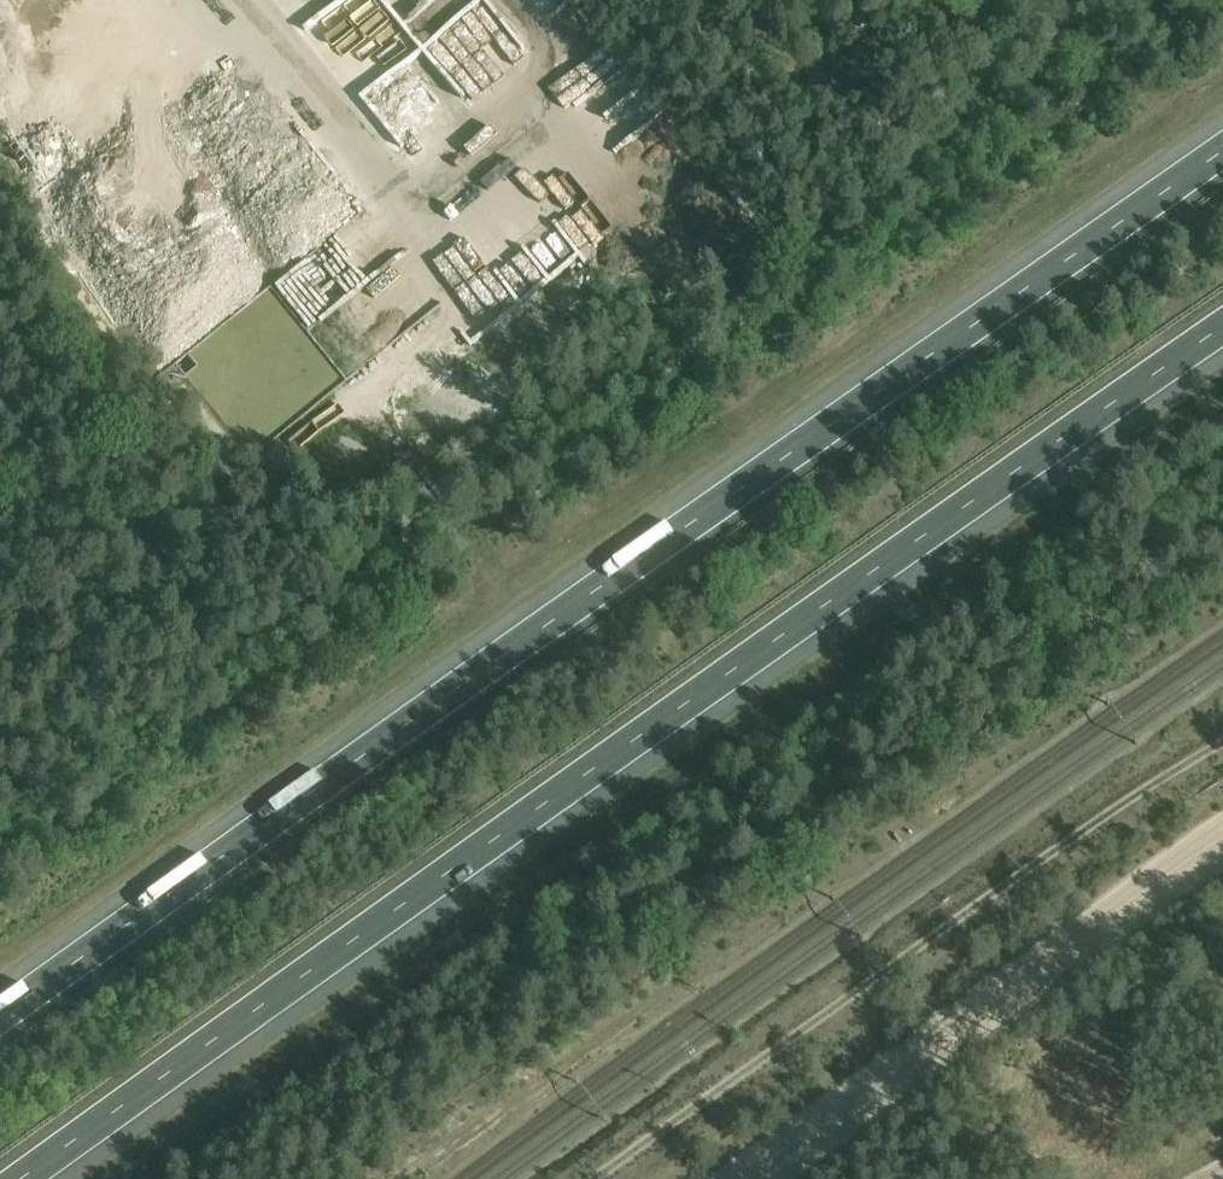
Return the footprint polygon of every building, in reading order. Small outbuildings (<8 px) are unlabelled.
[(547,23),(568,0),(521,0),(547,23)] [(462,92),(460,88),(510,57),(489,24),(416,70),(439,106),(462,92)] [(324,111),(309,125),(318,135),(333,122),(324,111)] [(480,251),(449,276),(472,304),(503,279),(480,251)] [(348,314),(373,298),(365,285),(369,282),(356,262),(326,281),(348,314)] [(328,322),(339,318),(324,277),(294,288),(311,338),(331,331),(328,322)] [(507,312),(520,300),(509,288),(496,300),(507,312)]
